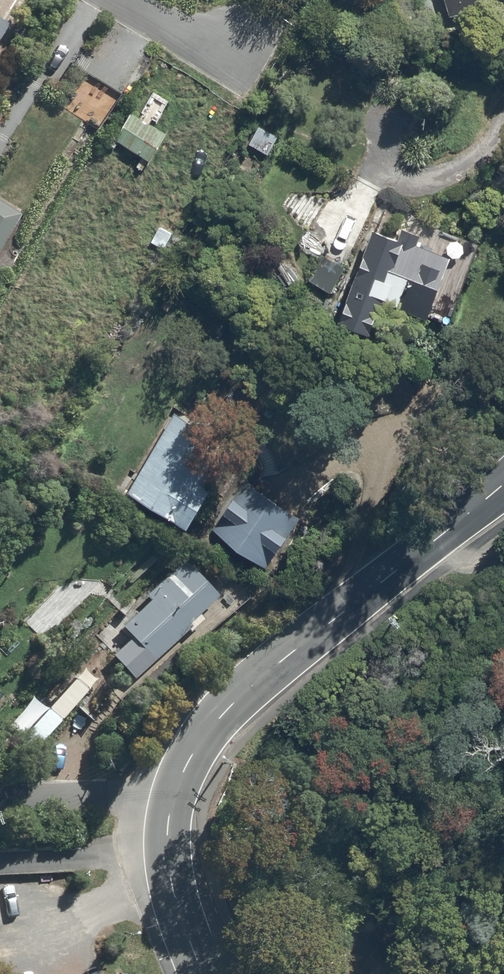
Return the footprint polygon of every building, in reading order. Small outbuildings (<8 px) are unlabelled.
[(449,19),(503,6),(501,0),(445,0),(449,19)] [(0,22),(0,42),(9,27),(0,22)] [(102,91),(83,78),(63,107),(97,130),(117,101),(107,95),(105,98),(100,94),(102,91)] [(169,138),(132,117),(116,145),(153,166),(169,138)] [(0,205),(0,255),(22,218),(0,205)] [(437,242),(417,234),(413,246),(377,233),(376,236),(373,235),(338,328),(372,341),(385,307),(431,324),(455,261),(433,253),(437,242)] [(346,271),(324,258),(309,283),(331,296),(346,271)] [(181,407),(128,496),(192,534),(246,446),(181,407)] [(218,521),(210,531),(243,557),(272,572),(279,559),(287,552),(293,543),(296,520),(247,483),(232,501),(235,503),(220,523),(218,521)] [(220,600),(187,563),(148,598),(153,603),(123,631),(133,642),(114,660),(135,682),(193,629),(191,626),(220,600)] [(90,694),(74,679),(24,735),(41,750),(90,694)]
